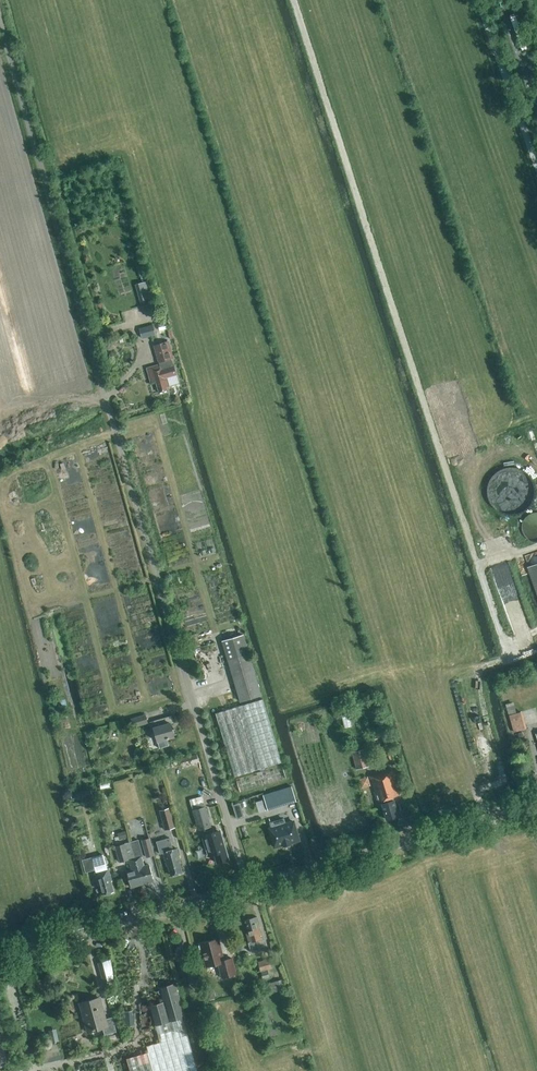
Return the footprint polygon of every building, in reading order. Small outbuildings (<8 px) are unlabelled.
[(138,292),(150,289),(148,281),(135,285),(138,292)] [(142,339),(156,335),(153,325),(139,328),(142,339)] [(166,387),(178,383),(166,342),(154,346),(159,365),(147,368),(151,382),(156,381),(159,392),(167,390),(166,387)] [(501,498),(501,507),(528,505),(527,495),(532,495),(530,469),(492,472),(494,499),(501,498)] [(520,518),(517,525),(517,532),(520,538),(525,543),(531,545),(536,545),(536,513),(532,512),(526,514),(520,518)] [(527,567),(536,595),(536,564),(527,567)] [(240,702),(261,695),(243,635),(222,641),(240,702)] [(235,776),(282,762),(263,699),(215,713),(235,776)] [(516,713),(513,702),(506,704),(514,732),(526,728),(522,712),(516,713)] [(133,727),(148,723),(146,715),(130,720),(133,727)] [(159,749),(169,746),(167,739),(174,737),(170,724),(173,723),(171,716),(154,721),(156,727),(153,728),(159,749)] [(386,753),(391,751),(389,742),(383,744),(386,753)] [(356,769),(370,766),(365,749),(352,752),(356,769)] [(184,765),(200,761),(198,753),(182,757),(184,765)] [(238,776),(240,787),(287,779),(286,768),(238,776)] [(151,779),(149,770),(140,773),(142,781),(151,779)] [(398,816),(392,798),(399,796),(392,770),(370,776),(378,802),(381,801),(386,820),(398,816)] [(293,784),(264,793),(269,808),(298,799),(293,784)] [(73,801),(87,797),(87,795),(90,794),(90,790),(71,795),(73,801)] [(185,802),(182,793),(171,797),(176,812),(183,810),(185,802)] [(254,818),(267,814),(263,802),(258,804),(259,807),(251,809),(254,818)] [(198,831),(212,827),(206,806),(192,810),(194,819),(191,821),(194,832),(198,830),(198,831)] [(165,831),(176,828),(170,807),(159,810),(165,831)] [(179,817),(184,834),(191,832),(186,815),(179,817)] [(273,828),(271,828),(276,846),(285,843),(286,845),(292,843),(292,841),(300,839),(295,821),(287,824),(285,818),(272,822),(273,828)] [(127,838),(125,831),(117,834),(119,840),(127,838)] [(218,831),(202,836),(208,856),(214,854),(216,863),(229,860),(223,839),(221,839),(218,831)] [(146,858),(155,856),(150,838),(141,840),(146,858)] [(173,850),(170,838),(156,842),(160,854),(163,853),(167,866),(168,865),(171,876),(182,873),(179,862),(180,862),(177,849),(173,850)] [(130,842),(142,884),(154,881),(149,865),(144,866),(141,856),(143,856),(138,840),(130,842)] [(130,887),(142,884),(130,842),(115,846),(119,862),(128,859),(131,870),(126,872),(130,887)] [(106,869),(104,859),(103,855),(91,858),(95,872),(94,872),(98,885),(100,885),(103,895),(113,892),(110,882),(112,881),(108,868),(106,869)] [(265,950),(264,945),(256,917),(245,920),(248,932),(246,932),(251,952),(258,949),(259,952),(265,950)] [(203,953),(206,967),(218,964),(222,978),(236,974),(232,958),(224,960),(218,939),(200,944),(200,945),(199,946),(201,954),(203,953)] [(261,971),(272,968),(269,959),(258,962),(261,971)] [(268,971),(261,973),(263,980),(270,978),(268,971)] [(286,996),(284,990),(285,990),(282,980),(270,983),(272,993),(280,991),(284,1005),(289,1004),(287,996),(286,996)] [(183,1018),(185,1017),(175,984),(159,989),(159,990),(158,992),(162,997),(164,1002),(150,1006),(161,1042),(147,1046),(148,1052),(126,1058),(130,1070),(198,1070),(183,1018)] [(215,999),(214,991),(206,992),(207,1000),(215,999)] [(105,1019),(99,998),(80,1003),(88,1033),(102,1029),(104,1035),(116,1032),(112,1017),(105,1019)] [(134,1010),(124,1010),(125,1025),(134,1025),(134,1010)] [(63,1059),(59,1043),(39,1048),(43,1064),(63,1059)]
